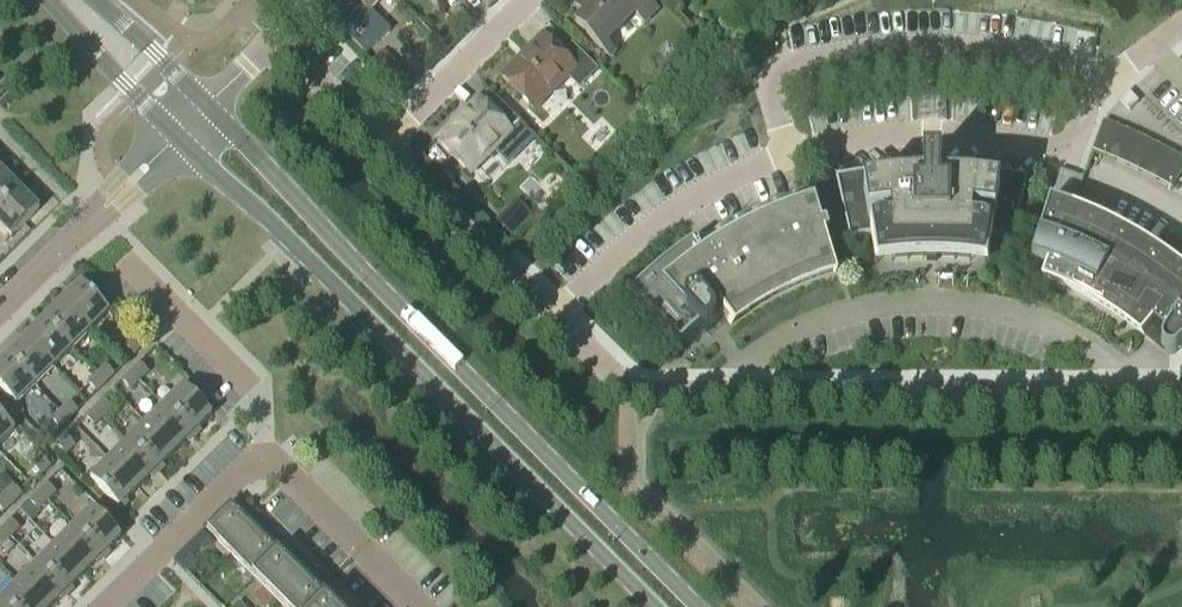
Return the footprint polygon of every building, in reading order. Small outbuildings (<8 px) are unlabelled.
[(380,0),(350,0),(331,19),(367,55),(392,31),(371,10),(380,0)] [(576,24),(601,49),(636,14),(645,22),(657,10),(648,0),(579,0),(574,6),(584,16),(576,24)] [(534,110),(568,77),(579,87),(595,71),(572,47),(562,57),(542,37),(501,77),(534,110)] [(1120,101),(1129,111),(1138,103),(1128,93),(1120,101)] [(455,124),(437,142),(470,175),(503,141),(517,156),(534,139),(519,125),(520,124),(495,98),(485,108),(478,101),(466,113),(465,113),(464,113),(465,114),(456,123),(455,122),(454,124),(455,124)] [(1172,190),(1181,174),(1181,160),(1161,148),(1133,134),(1103,122),(1092,152),(1120,163),(1146,176),(1172,190)] [(836,178),(850,240),(869,236),(891,233),(894,258),(910,257),(926,256),(926,261),(936,261),(936,256),(952,257),(968,258),(971,233),(994,236),(1013,240),(1027,179),(999,173),(970,169),(941,168),(922,167),(893,169),(864,173),(836,178)] [(1060,170),(1050,201),(1072,208),(1083,178),(1060,170)] [(21,190),(3,172),(0,174),(0,211),(21,190)] [(0,211),(0,225),(12,236),(40,209),(21,190),(0,211)] [(508,237),(526,219),(530,215),(515,201),(494,223),(508,237)] [(630,295),(680,346),(700,328),(701,329),(702,330),(704,330),(706,331),(707,331),(709,330),(711,330),(712,329),(713,328),(714,327),(715,325),(716,324),(716,322),(716,320),(716,319),(715,317),(715,316),(720,311),(730,325),(745,315),(773,298),(804,284),(835,273),(815,204),(794,211),(776,218),(757,226),(739,235),(722,245),(706,255),(696,241),(678,254),(662,266),(646,280),(630,295)] [(1031,265),(1047,270),(1044,278),(1042,283),(1041,287),(1051,290),(1061,294),(1070,298),(1079,303),(1088,308),(1097,313),(1106,319),(1115,325),(1123,331),(1131,337),(1139,344),(1142,340),(1145,336),(1146,337),(1151,330),(1162,340),(1162,341),(1161,343),(1161,344),(1160,346),(1161,347),(1161,349),(1162,350),(1162,352),(1163,353),(1165,354),(1166,354),(1168,355),(1169,355),(1171,355),(1172,355),(1174,355),(1175,354),(1176,353),(1177,352),(1181,348),(1181,245),(1171,237),(1158,256),(1130,239),(1101,225),(1071,212),(1049,205),(1031,265)] [(81,284),(63,303),(91,331),(109,312),(81,284)] [(63,303),(44,322),(72,350),(91,331),(63,303)] [(44,322),(26,339),(54,367),(72,350),(44,322)] [(133,338),(125,347),(134,356),(143,347),(133,338)] [(26,339),(7,358),(35,386),(54,367),(26,339)] [(0,365),(0,388),(16,405),(35,386),(7,358),(0,365)] [(139,363),(130,372),(140,382),(149,373),(139,363)] [(105,365),(96,374),(106,384),(115,375),(105,365)] [(130,372),(121,381),(131,391),(140,382),(130,372)] [(96,374),(87,384),(97,393),(106,384),(96,374)] [(184,388),(165,407),(192,435),(212,415),(184,388)] [(103,400),(94,409),(104,419),(113,410),(103,400)] [(69,402),(60,411),(69,420),(78,411),(69,402)] [(165,407),(147,425),(174,453),(192,435),(165,407)] [(94,409),(85,418),(95,427),(104,419),(94,409)] [(60,411),(51,420),(60,429),(69,420),(60,411)] [(16,431),(0,415),(0,447),(16,431)] [(147,425),(128,443),(156,471),(174,453),(147,425)] [(66,436),(56,446),(66,456),(75,446),(66,436)] [(128,443),(110,461),(138,489),(156,471),(128,443)] [(41,457),(31,466),(41,476),(51,467),(41,457)] [(110,461),(91,480),(119,508),(138,489),(110,461)] [(0,478),(0,491),(4,495),(14,484),(4,474),(0,478)] [(47,484),(38,492),(47,502),(56,493),(47,484)] [(13,486),(4,495),(13,504),(22,495),(13,486)] [(38,492),(29,501),(38,511),(47,502),(38,492)] [(0,498),(0,509),(4,513),(13,504),(4,495),(0,498)] [(231,506),(206,530),(282,606),(330,606),(231,506)] [(93,509),(74,528),(102,556),(121,537),(93,509)] [(10,519),(1,529),(11,538),(20,529),(10,519)] [(74,528),(56,547),(84,575),(102,556),(74,528)] [(0,530),(0,546),(1,547),(8,541),(11,538),(1,529),(0,530)] [(14,547),(8,541),(1,547),(8,554),(14,547)] [(56,547),(38,565),(65,593),(84,575),(56,547)] [(19,583),(43,606),(51,606),(65,593),(38,565),(19,583)] [(1,602),(6,606),(43,606),(19,583),(1,602)]
